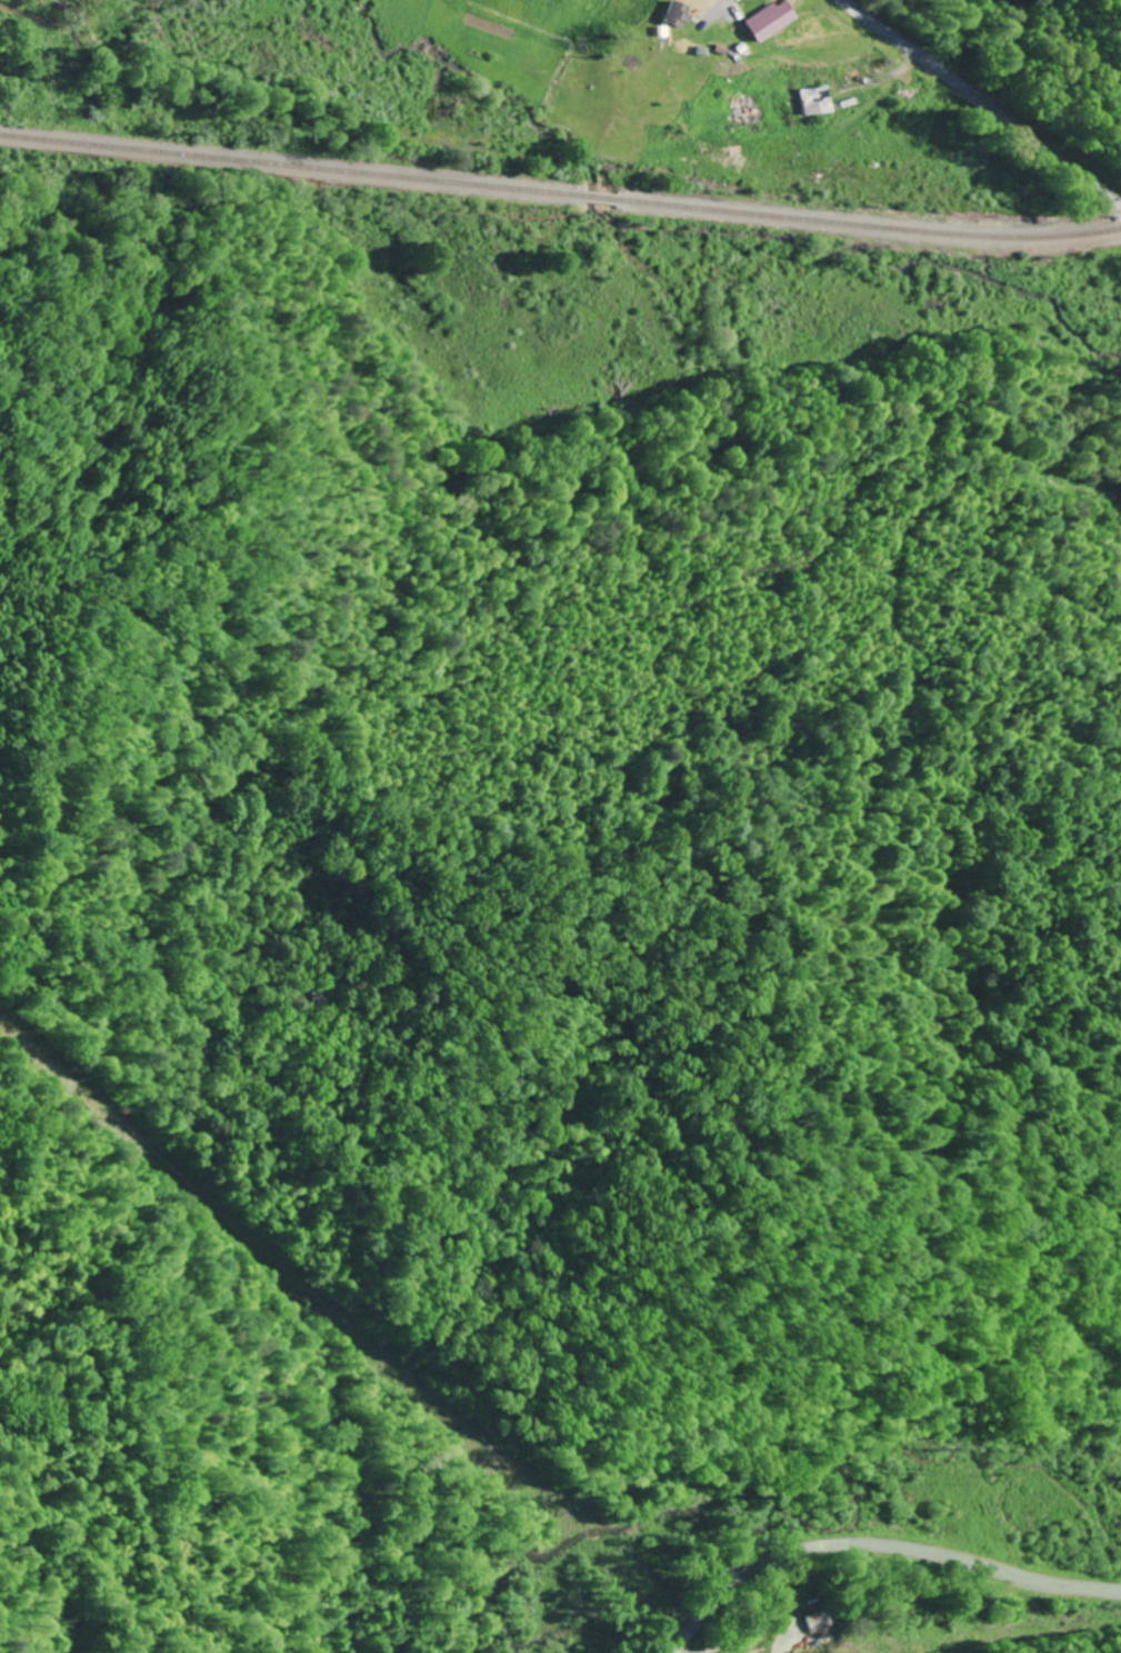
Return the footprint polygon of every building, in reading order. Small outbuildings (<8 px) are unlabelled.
[(672,0),(671,0),(662,21),(685,30),(694,8),(672,0)] [(756,42),(796,17),(786,0),(778,0),(743,22),(756,42)] [(802,112),(800,88),(829,86),(831,110),(802,112)] [(805,1617),(812,1635),(833,1626),(826,1608),(805,1617)]
